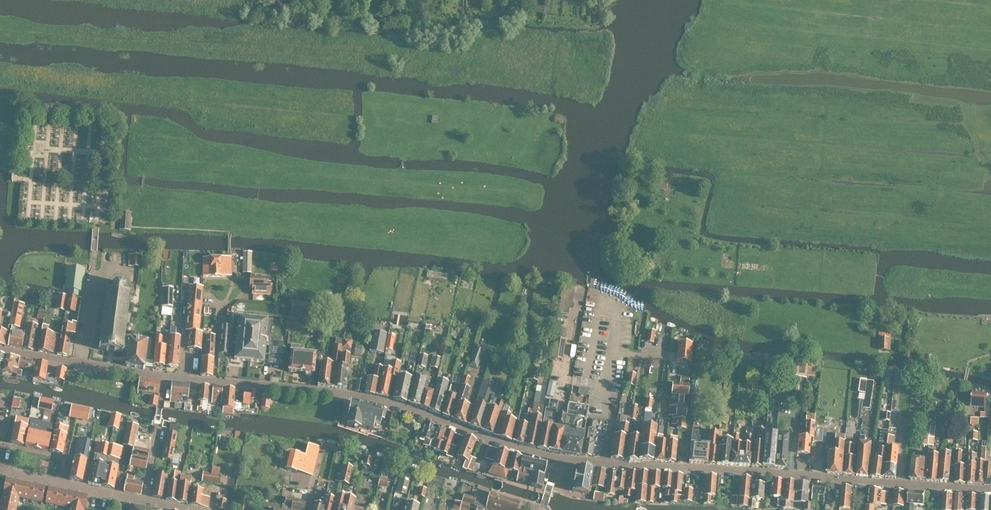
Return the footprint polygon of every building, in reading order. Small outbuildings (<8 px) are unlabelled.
[(100,148),(101,131),(87,130),(85,146),(100,148)] [(128,266),(139,266),(140,254),(128,254),(128,266)] [(231,257),(203,257),(203,276),(231,275),(231,257)] [(243,267),(243,273),(245,273),(251,273),(251,260),(243,260),(243,267)] [(78,290),(82,290),(85,269),(67,266),(64,288),(70,289),(69,294),(77,295),(78,290)] [(447,274),(427,271),(426,277),(446,280),(447,274)] [(267,282),(267,277),(250,276),(249,288),(252,288),(252,294),(270,295),(271,282),(267,282)] [(99,347),(98,349),(100,349),(101,349),(106,350),(106,351),(115,352),(115,351),(121,351),(121,352),(123,352),(123,350),(127,351),(129,339),(124,338),(125,332),(126,332),(126,330),(125,330),(126,323),(127,324),(127,323),(129,323),(130,315),(128,315),(128,314),(127,314),(128,308),(129,308),(129,306),(129,299),(130,300),(130,298),(129,298),(130,295),(131,295),(131,294),(136,295),(137,288),(127,286),(126,286),(123,283),(124,282),(123,282),(122,282),(118,282),(117,281),(116,281),(116,282),(114,284),(113,284),(112,284),(107,284),(106,290),(107,290),(107,295),(106,295),(105,297),(106,297),(105,303),(104,304),(105,304),(104,311),(103,311),(103,312),(104,312),(103,319),(102,320),(103,320),(102,327),(101,327),(101,328),(102,328),(101,335),(100,335),(100,336),(101,336),(100,343),(99,343),(99,344),(100,344),(99,347)] [(203,288),(203,287),(190,285),(186,330),(189,331),(188,348),(201,349),(202,332),(199,331),(203,288)] [(563,285),(560,306),(570,307),(572,307),(575,287),(563,285)] [(162,292),(162,306),(172,306),(173,292),(162,292)] [(66,296),(59,295),(58,301),(65,303),(66,296)] [(65,309),(65,310),(75,312),(78,297),(68,295),(68,297),(65,309)] [(9,324),(19,326),(24,303),(14,301),(9,324)] [(313,317),(315,306),(292,301),(291,313),(313,317)] [(162,315),(171,316),(172,309),(172,308),(163,307),(162,315)] [(230,328),(229,346),(231,346),(230,358),(234,359),(263,362),(263,361),(268,362),(268,363),(282,364),(283,349),(282,349),(283,342),(272,341),(273,334),(270,333),(272,320),(267,319),(267,318),(238,316),(238,317),(234,316),(233,328),(230,328)] [(63,323),(58,354),(67,355),(71,332),(75,333),(77,322),(73,321),(72,324),(69,324),(63,323)] [(373,321),(371,331),(383,333),(383,329),(376,328),(377,323),(377,322),(373,321)] [(33,350),(38,325),(27,323),(22,348),(33,350)] [(38,351),(55,353),(59,334),(48,332),(49,326),(43,324),(42,331),(38,351)] [(221,324),(219,353),(228,353),(230,325),(221,324)] [(170,327),(167,365),(178,367),(180,337),(175,336),(176,327),(170,327)] [(21,348),(22,348),(24,336),(25,330),(17,329),(17,330),(10,329),(10,334),(7,346),(21,348)] [(653,343),(655,331),(648,330),(646,342),(653,343)] [(370,351),(378,353),(382,354),(386,334),(373,332),(370,351)] [(212,376),(215,335),(214,335),(205,335),(204,357),(202,357),(201,375),(212,376)] [(161,346),(162,337),(156,337),(153,364),(165,365),(167,346),(161,346)] [(555,337),(552,357),(554,358),(562,359),(565,339),(557,338),(555,337)] [(889,338),(881,337),(880,350),(888,350),(889,338)] [(129,339),(127,351),(126,365),(143,368),(143,369),(145,367),(148,341),(129,339)] [(335,365),(332,388),(344,389),(345,389),(349,354),(350,354),(350,352),(351,348),(352,341),(343,340),(342,346),(342,353),(340,363),(338,363),(338,365),(338,366),(335,365)] [(677,361),(690,362),(692,343),(678,342),(677,361)] [(476,344),(469,365),(477,368),(484,347),(476,344)] [(291,345),(288,371),(304,373),(305,375),(311,376),(312,374),(313,374),(315,354),(301,353),(302,346),(291,345)] [(318,385),(317,385),(332,388),(335,365),(336,362),(339,363),(339,361),(341,353),(342,346),(334,345),(332,362),(333,362),(333,363),(321,362),(318,385)] [(351,348),(350,352),(352,352),(354,355),(360,356),(364,354),(364,350),(362,347),(356,346),(353,348),(351,348)] [(367,377),(364,393),(376,395),(381,370),(382,367),(384,359),(385,352),(386,349),(383,349),(382,354),(380,366),(376,366),(373,378),(367,377)] [(6,354),(6,355),(3,371),(3,372),(3,375),(10,376),(11,374),(12,373),(17,374),(18,369),(18,368),(19,368),(19,366),(34,369),(36,360),(6,354)] [(417,366),(425,368),(428,356),(419,354),(417,366)] [(430,366),(439,369),(442,358),(433,356),(430,366)] [(381,370),(376,395),(387,398),(391,377),(397,378),(400,362),(391,360),(385,359),(383,367),(382,371),(381,370)] [(36,360),(32,378),(45,380),(55,381),(55,379),(65,381),(67,369),(58,367),(56,376),(47,374),(49,362),(36,360)] [(773,361),(764,360),(763,372),(772,373),(773,361)] [(406,403),(411,378),(415,363),(408,362),(406,372),(399,371),(398,374),(398,375),(395,389),(393,399),(406,403)] [(795,377),(806,378),(807,364),(783,362),(782,374),(795,375),(795,377)] [(528,379),(537,381),(539,370),(531,368),(528,379)] [(807,377),(814,377),(815,368),(807,368),(807,377)] [(888,382),(894,383),(899,383),(901,373),(889,372),(888,382)] [(636,375),(628,373),(626,385),(634,387),(635,380),(636,375)] [(428,410),(436,379),(429,377),(415,374),(409,403),(419,406),(428,410)] [(451,419),(466,425),(472,407),(464,405),(468,393),(470,389),(469,389),(469,388),(467,387),(470,378),(464,376),(451,419)] [(901,385),(912,386),(912,378),(902,377),(901,385)] [(146,392),(158,394),(160,381),(145,378),(145,379),(140,378),(138,390),(143,391),(143,393),(145,394),(146,392)] [(355,391),(361,392),(364,380),(358,379),(355,391)] [(437,379),(429,410),(439,414),(448,382),(437,379)] [(525,445),(535,448),(541,417),(548,381),(543,380),(538,379),(536,392),(532,409),(531,416),(525,445)] [(861,379),(859,392),(865,393),(867,380),(861,379)] [(503,403),(498,400),(503,386),(484,380),(468,425),(480,430),(482,425),(482,426),(481,430),(492,434),(499,411),(500,411),(503,403)] [(865,393),(863,406),(870,407),(875,381),(867,380),(865,393)] [(179,402),(180,383),(171,382),(170,401),(175,402),(174,407),(178,408),(179,402)] [(546,396),(553,397),(556,383),(549,382),(546,396)] [(180,383),(179,402),(184,403),(184,410),(190,410),(191,404),(188,403),(189,384),(180,383)] [(684,395),(688,395),(689,385),(672,383),(671,394),(679,394),(678,402),(683,403),(684,395)] [(208,401),(209,386),(200,385),(197,406),(198,406),(197,410),(199,411),(200,410),(203,410),(203,407),(202,407),(203,401),(208,401)] [(442,415),(450,418),(459,388),(451,385),(448,393),(449,393),(442,415)] [(222,387),(213,386),(212,403),(221,404),(222,387)] [(235,388),(225,387),(223,407),(222,413),(233,414),(233,408),(234,408),(235,403),(234,402),(235,388)] [(971,405),(985,407),(985,412),(981,412),(980,417),(988,417),(989,411),(990,411),(990,391),(972,390),(971,405)] [(250,404),(251,394),(244,393),(243,403),(250,404)] [(149,405),(156,406),(158,396),(150,395),(149,405)] [(262,407),(269,408),(270,396),(263,395),(262,407)] [(18,409),(20,399),(13,398),(11,408),(18,409)] [(45,409),(47,400),(40,398),(38,408),(45,409)] [(538,448),(548,450),(556,412),(556,413),(558,399),(550,398),(548,409),(546,408),(538,448)] [(653,399),(646,398),(645,408),(652,409),(653,399)] [(53,401),(47,400),(45,409),(51,411),(53,401)] [(386,409),(352,402),(347,424),(354,426),(354,428),(357,428),(357,426),(378,430),(380,419),(384,419),(386,409)] [(560,453),(580,456),(580,455),(591,457),(593,442),(592,442),(595,425),(596,420),(589,419),(589,420),(586,420),(588,406),(569,403),(568,409),(564,429),(560,453)] [(76,418),(78,406),(71,405),(69,416),(76,418)] [(670,405),(669,415),(685,416),(686,406),(670,405)] [(83,419),(85,407),(78,406),(76,418),(83,419)] [(504,406),(494,435),(511,440),(516,420),(514,420),(514,419),(510,418),(509,418),(508,418),(510,412),(508,411),(509,407),(504,406)] [(518,422),(513,441),(524,445),(531,416),(532,409),(528,408),(527,414),(526,414),(523,413),(521,423),(518,422)] [(398,417),(399,413),(393,411),(392,416),(390,425),(396,426),(398,417)] [(548,450),(560,453),(563,428),(566,415),(556,413),(556,412),(548,450)] [(620,417),(617,417),(614,435),(615,435),(611,458),(623,459),(626,436),(627,436),(628,424),(629,424),(630,417),(620,416),(620,417)] [(23,446),(29,419),(16,417),(10,443),(12,443),(23,446)] [(676,428),(684,428),(685,418),(672,417),(671,424),(676,424),(676,428)] [(36,448),(42,421),(31,419),(25,446),(36,448)] [(42,421),(36,448),(47,451),(53,423),(42,421)] [(419,438),(431,441),(432,439),(436,425),(425,421),(419,438)] [(809,454),(810,437),(812,437),(813,429),(814,429),(814,422),(805,421),(804,436),(798,436),(797,452),(809,454)] [(930,426),(931,423),(921,422),(921,425),(922,425),(920,435),(922,436),(921,444),(927,445),(928,437),(929,437),(930,426)] [(123,445),(133,447),(138,425),(127,423),(123,445)] [(172,460),(175,448),(177,433),(179,424),(170,423),(169,431),(168,431),(166,445),(164,445),(162,458),(172,460)] [(55,424),(50,451),(62,454),(68,427),(55,424)] [(638,460),(652,461),(655,436),(656,426),(643,424),(638,460)] [(710,431),(706,464),(716,464),(718,447),(717,447),(718,439),(719,432),(719,425),(710,424),(710,431)] [(441,450),(447,429),(436,425),(432,439),(431,441),(429,447),(441,450)] [(631,428),(625,459),(638,460),(640,437),(636,436),(637,429),(631,428)] [(757,436),(759,437),(759,442),(753,442),(751,466),(760,467),(762,443),(764,429),(758,428),(757,436)] [(889,431),(887,447),(889,447),(885,478),(895,478),(899,452),(899,447),(894,447),(895,437),(896,429),(889,428),(889,431)] [(826,431),(814,429),(813,429),(812,437),(813,437),(813,441),(825,442),(826,431)] [(454,432),(448,430),(440,452),(446,454),(446,456),(452,458),(456,446),(450,444),(454,432)] [(871,477),(883,477),(887,450),(887,449),(888,431),(881,430),(879,451),(878,460),(873,459),(871,477)] [(692,431),(689,463),(706,464),(709,439),(709,437),(697,436),(698,431),(692,431)] [(763,449),(762,467),(773,468),(776,434),(765,432),(763,448),(763,449)] [(969,440),(977,440),(977,432),(969,432),(969,440)] [(657,437),(654,461),(664,461),(666,442),(662,442),(662,435),(658,434),(657,437)] [(749,466),(751,436),(746,435),(745,444),(738,443),(738,434),(733,434),(733,440),(732,443),(733,443),(730,465),(749,466)] [(785,469),(785,468),(788,434),(776,434),(773,468),(785,469)] [(827,473),(842,474),(845,435),(836,434),(835,452),(829,452),(827,473)] [(856,475),(868,476),(872,443),(865,442),(865,436),(860,435),(856,475)] [(674,462),(676,442),(672,442),(672,436),(667,436),(664,461),(674,462)] [(90,440),(78,438),(79,437),(78,437),(75,450),(77,450),(76,458),(74,457),(69,479),(82,482),(91,440),(90,440)] [(465,460),(462,468),(467,470),(472,456),(470,456),(476,441),(464,437),(457,457),(465,460)] [(718,439),(717,447),(718,447),(719,447),(717,464),(730,465),(733,443),(732,443),(733,440),(723,439),(718,439)] [(976,484),(983,484),(985,464),(986,451),(986,442),(982,441),(981,461),(977,460),(976,484)] [(101,486),(109,444),(97,442),(94,454),(95,454),(96,454),(95,462),(93,462),(93,461),(88,483),(88,484),(101,486)] [(289,451),(285,468),(298,471),(312,475),(319,447),(308,443),(305,455),(303,455),(301,454),(300,454),(289,451)] [(120,459),(122,447),(109,444),(101,486),(113,489),(118,467),(117,466),(116,466),(118,459),(119,459),(120,459)] [(843,474),(854,475),(856,457),(853,456),(854,445),(845,444),(843,474)] [(955,466),(955,465),(956,465),(956,451),(956,445),(954,445),(953,450),(951,450),(951,453),(941,452),(938,482),(949,482),(950,466),(955,466)] [(494,461),(498,449),(489,446),(485,458),(494,461)] [(149,451),(146,450),(134,447),(130,465),(146,469),(149,451)] [(175,448),(172,460),(172,463),(178,464),(181,450),(175,448)] [(503,473),(507,473),(512,454),(509,452),(498,449),(494,461),(491,473),(502,477),(503,473)] [(965,483),(965,465),(961,465),(962,451),(956,451),(956,465),(955,483),(965,483)] [(926,481),(938,482),(941,452),(938,452),(938,455),(929,454),(928,459),(927,459),(927,464),(928,464),(926,481)] [(517,476),(519,467),(544,474),(546,463),(521,457),(521,456),(512,454),(507,473),(517,476)] [(968,454),(967,484),(975,484),(976,454),(968,454)] [(365,456),(363,464),(370,465),(371,457),(365,456)] [(909,480),(926,481),(926,471),(927,459),(912,458),(909,480)] [(344,465),(342,474),(340,481),(340,482),(348,484),(352,467),(344,465)] [(221,468),(212,466),(211,473),(210,482),(218,483),(221,468)] [(519,467),(517,476),(516,481),(530,484),(530,485),(542,488),(544,474),(519,467)] [(594,468),(576,467),(571,491),(588,493),(591,481),(592,481),(594,468)] [(603,486),(606,469),(594,468),(592,481),(591,487),(596,488),(595,494),(594,493),(593,499),(603,501),(604,494),(606,486),(603,486)] [(626,471),(609,470),(606,482),(606,486),(604,494),(613,495),(614,489),(623,491),(626,471)] [(169,481),(166,499),(176,501),(180,472),(175,471),(174,481),(169,481)] [(637,472),(628,471),(625,496),(630,497),(631,490),(634,490),(637,472)] [(162,498),(167,474),(157,472),(152,496),(162,498)] [(210,482),(211,473),(203,472),(202,480),(210,482)] [(406,494),(411,474),(401,472),(396,492),(406,494)] [(637,472),(636,480),(635,485),(636,485),(634,502),(646,502),(648,486),(646,486),(648,472),(637,472)] [(659,487),(660,473),(648,472),(646,486),(648,486),(646,502),(652,502),(654,487),(659,487)] [(669,503),(670,495),(672,473),(663,473),(662,488),(665,488),(664,503),(669,503)] [(672,474),(670,502),(676,503),(676,500),(683,501),(691,502),(692,489),(691,489),(692,486),(685,485),(685,489),(684,488),(683,496),(677,495),(677,491),(680,492),(682,474),(672,474)] [(128,475),(124,491),(141,494),(143,483),(134,481),(135,476),(128,475)] [(177,501),(188,503),(191,477),(191,476),(188,475),(187,476),(180,475),(177,501)] [(716,476),(705,475),(704,498),(703,498),(703,503),(712,504),(713,501),(710,501),(710,495),(714,496),(716,476)] [(387,487),(388,479),(380,477),(378,484),(387,487)] [(741,477),(740,477),(738,506),(747,507),(750,478),(741,477)] [(13,496),(16,480),(7,478),(3,494),(13,496)] [(22,498),(26,482),(16,480),(13,496),(19,497),(22,498)] [(783,480),(771,480),(770,496),(778,497),(777,506),(781,506),(783,480)] [(784,480),(782,500),(783,500),(782,508),(788,508),(788,501),(804,502),(803,509),(809,509),(810,502),(807,502),(809,483),(784,480)] [(32,500),(35,484),(26,482),(22,498),(32,500)] [(751,497),(763,498),(764,483),(752,482),(751,497)] [(812,483),(811,500),(817,501),(818,494),(823,495),(824,484),(812,483)] [(35,484),(32,500),(42,502),(45,486),(35,484)] [(851,487),(842,486),(841,497),(839,497),(838,503),(840,503),(840,509),(849,509),(851,487)] [(46,502),(56,505),(59,489),(49,487),(46,502)] [(417,496),(424,498),(426,489),(420,487),(417,496)] [(874,506),(880,507),(881,504),(886,505),(887,492),(882,491),(882,489),(869,488),(868,505),(866,505),(865,509),(874,509),(874,506)] [(65,507),(68,491),(59,489),(56,505),(65,507)] [(192,489),(190,504),(208,507),(209,497),(202,496),(203,490),(192,489)] [(894,490),(893,505),(903,506),(904,500),(905,491),(894,490)] [(75,509),(78,493),(68,491),(65,507),(69,507),(75,509)] [(908,491),(907,500),(904,500),(903,506),(907,506),(906,509),(913,509),(914,504),(923,505),(925,492),(908,491)] [(75,509),(82,509),(84,509),(87,495),(78,493),(75,509)] [(490,493),(485,508),(491,509),(517,509),(519,502),(490,493)] [(953,494),(943,493),(942,509),(952,509),(953,494)] [(19,497),(13,496),(3,494),(1,503),(17,506),(19,497)] [(355,499),(336,494),(333,509),(352,509),(353,507),(355,499)] [(954,494),(953,509),(964,509),(965,504),(963,504),(964,495),(954,494)] [(462,501),(474,504),(476,498),(464,495),(462,501)] [(978,496),(967,495),(966,509),(977,509),(978,496)] [(334,499),(325,497),(324,501),(323,505),(322,509),(332,509),(334,499)] [(980,497),(979,509),(990,509),(990,501),(990,497),(980,497)] [(305,502),(286,498),(284,504),(282,503),(282,506),(263,502),(262,506),(268,508),(268,507),(282,509),(291,509),(304,509),(305,502)] [(226,500),(219,499),(218,508),(224,509),(226,500)] [(323,505),(324,501),(320,500),(319,504),(313,503),(312,509),(322,509),(323,505)] [(452,509),(458,509),(460,501),(453,500),(451,509),(452,509)] [(247,502),(238,501),(237,509),(239,509),(245,509),(247,502)] [(419,504),(407,502),(405,509),(418,509),(419,504)]
